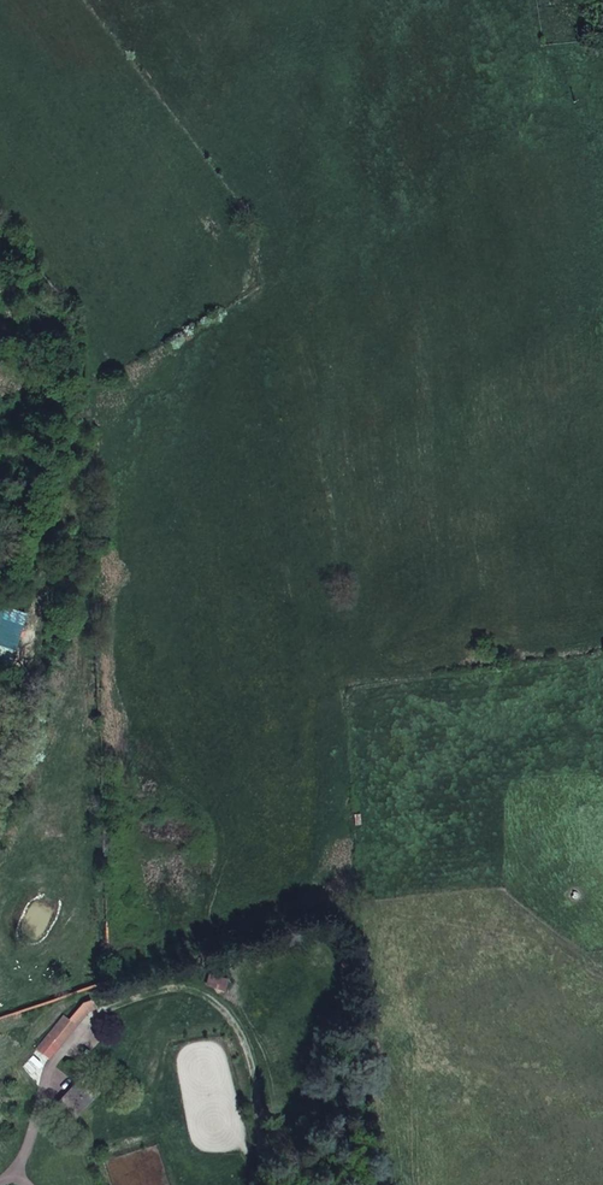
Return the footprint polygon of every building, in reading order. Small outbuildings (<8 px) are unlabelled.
[(84,1003),(82,1005),(89,1011),(96,1008),(89,1002),(84,1003)] [(70,1020),(64,1015),(48,1035),(60,1046),(89,1011),(82,1005),(70,1020)] [(37,1048),(49,1059),(60,1046),(48,1035),(37,1048)] [(95,1093),(82,1080),(60,1103),(74,1116),(95,1093)]
